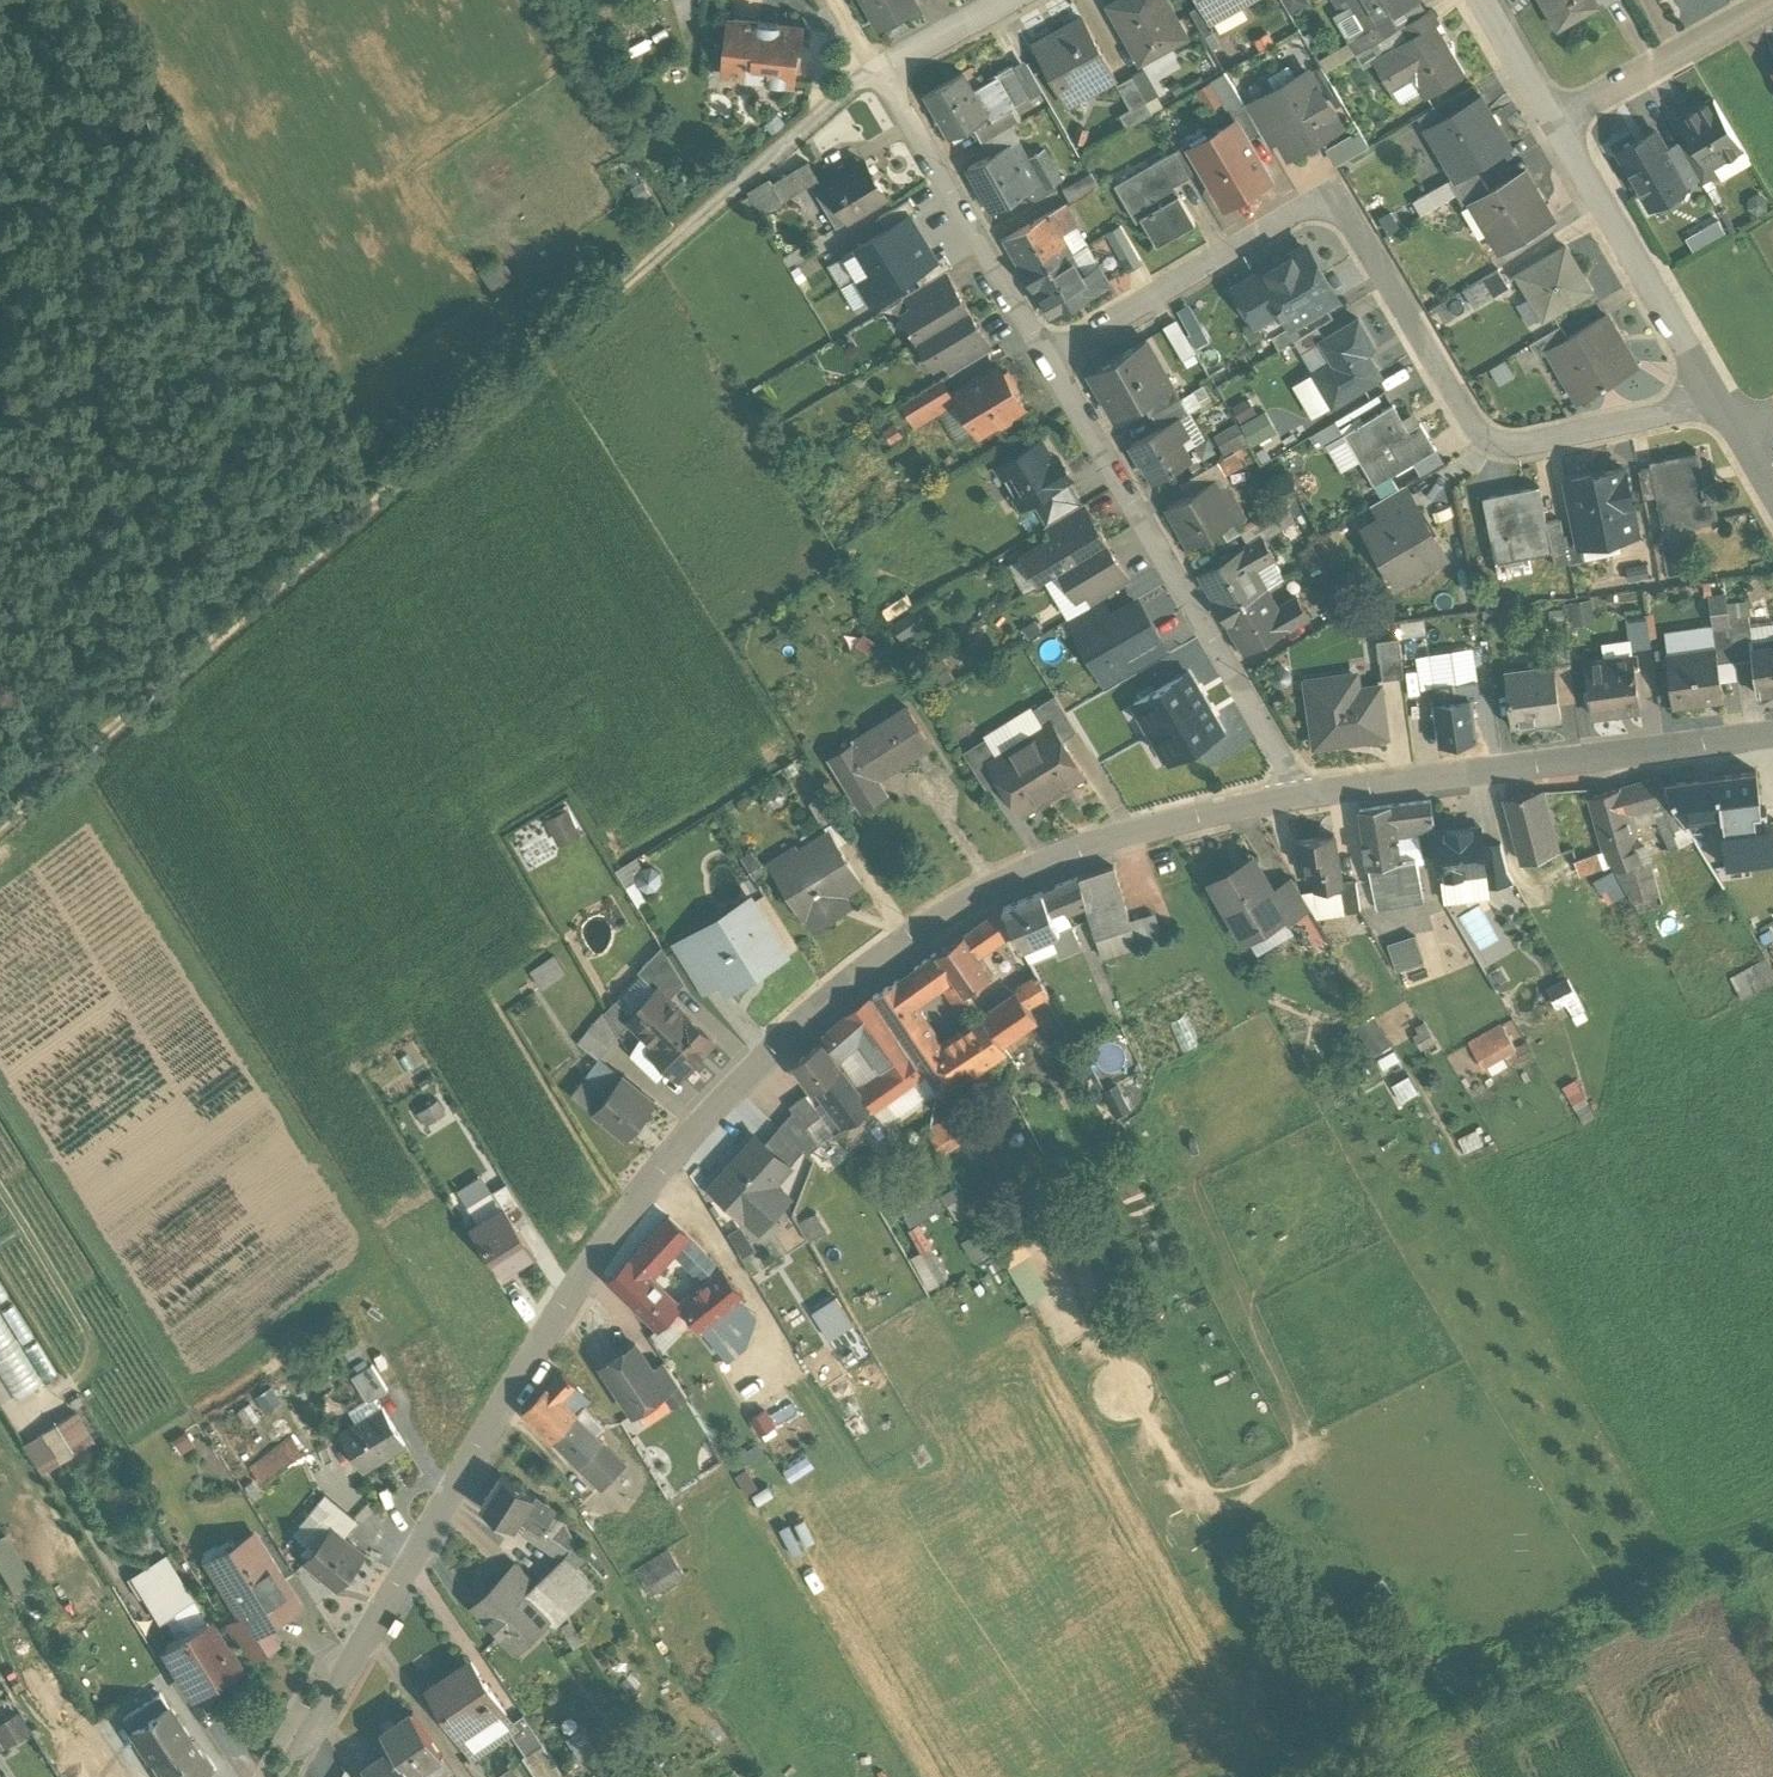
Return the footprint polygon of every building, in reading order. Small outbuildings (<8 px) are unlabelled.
[(912,0),(861,0),(880,33),(918,12),(912,0)] [(1164,0),(1135,0),(1109,14),(1140,69),(1187,42),(1164,0)] [(1257,0),(1195,0),(1201,10),(1211,28),(1213,27),(1258,2),(1257,0)] [(1348,0),(1331,0),(1342,18),(1336,21),(1350,45),(1368,34),(1348,0)] [(1368,34),(1369,35),(1417,6),(1413,0),(1348,0),(1368,34)] [(1557,36),(1599,13),(1592,0),(1537,0),(1557,36)] [(1599,13),(1603,10),(1605,15),(1620,6),(1616,0),(1592,0),(1599,13)] [(1350,45),(1348,46),(1356,60),(1400,34),(1424,19),(1417,6),(1369,35),(1368,34),(1350,45)] [(1211,28),(1201,10),(1189,17),(1204,44),(1218,36),(1213,27),(1211,28)] [(1424,19),(1400,34),(1408,46),(1432,31),(1433,33),(1438,30),(1429,16),(1424,19)] [(1115,85),(1083,25),(1035,52),(1067,112),(1115,85)] [(800,34),(777,32),(777,31),(775,30),(775,32),(759,30),(760,29),(758,28),(757,30),(729,27),(727,44),(726,44),(726,46),(727,46),(726,56),(725,56),(724,57),(726,58),(725,65),(753,68),(771,70),(769,89),(771,89),(771,86),(781,87),(781,88),(783,88),(783,87),(792,88),(793,71),(796,72),(800,34)] [(1408,46),(1395,53),(1397,56),(1374,69),(1391,98),(1414,85),(1425,105),(1462,84),(1433,33),(1432,31),(1408,46)] [(753,68),(725,65),(723,80),(743,83),(753,68)] [(771,70),(753,68),(743,83),(743,86),(769,89),(771,70)] [(1012,72),(993,82),(994,85),(1011,115),(1012,115),(1030,104),(1012,72)] [(1159,100),(1145,74),(1131,82),(1145,107),(1159,100)] [(1306,79),(1258,107),(1272,132),(1287,157),(1314,141),(1317,147),(1338,135),(1306,79)] [(972,97),(962,80),(925,101),(948,143),(973,128),(986,121),(972,97)] [(1145,107),(1131,82),(1116,90),(1130,115),(1145,107)] [(1011,115),(994,85),(972,97),(986,121),(973,128),(976,134),(1002,119),(1010,133),(1019,128),(1012,115),(1011,115)] [(1194,101),(1206,120),(1222,111),(1210,92),(1194,101)] [(1480,105),(1424,137),(1452,186),(1453,188),(1473,176),(1509,155),(1480,105)] [(1258,107),(1245,115),(1259,140),(1272,132),(1258,107)] [(1741,156),(1713,108),(1681,127),(1694,149),(1709,175),(1710,175),(1741,156)] [(1002,119),(976,134),(984,148),(1010,133),(1002,119)] [(1269,186),(1236,128),(1191,154),(1188,156),(1201,178),(1220,210),(1239,199),(1248,194),(1250,198),(1251,197),(1269,186)] [(1010,133),(984,148),(992,161),(1005,153),(1006,155),(1018,148),(1010,133)] [(1368,156),(1359,141),(1330,159),(1339,174),(1368,156)] [(1666,159),(1656,142),(1618,165),(1650,218),(1688,196),(1666,159)] [(1018,148),(1006,155),(1029,196),(1042,189),(1029,165),(1018,148)] [(1694,149),(1681,157),(1700,189),(1701,192),(1715,183),(1710,175),(1709,175),(1694,149)] [(1191,154),(1188,150),(1174,159),(1189,185),(1201,178),(1188,156),(1191,154)] [(1666,159),(1688,196),(1700,189),(1681,157),(1678,152),(1666,159)] [(1006,155),(1005,153),(992,161),(968,175),(992,217),(1029,196),(1006,155)] [(1061,188),(1043,157),(1029,165),(1042,189),(1046,196),(1061,188)] [(1189,185),(1174,159),(1160,167),(1175,193),(1189,185)] [(1160,167),(1113,194),(1135,231),(1141,227),(1156,254),(1193,233),(1180,211),(1181,210),(1172,194),(1175,193),(1160,167)] [(808,168),(773,188),(783,205),(818,184),(808,168)] [(859,170),(822,193),(831,208),(837,204),(849,224),(886,202),(873,180),(867,184),(859,170)] [(1473,176),(1453,188),(1452,186),(1411,211),(1419,225),(1455,204),(1480,189),(1481,188),(1473,176)] [(1098,195),(1091,182),(1062,199),(1069,211),(1098,195)] [(1488,202),(1469,213),(1470,214),(1498,261),(1551,229),(1541,211),(1537,213),(1519,183),(1488,202)] [(1480,189),(1455,204),(1464,218),(1470,214),(1469,213),(1488,202),(1480,189)] [(1251,197),(1250,198),(1248,194),(1239,199),(1246,211),(1251,212),(1255,209),(1256,205),(1251,197)] [(879,223),(886,234),(908,221),(916,216),(909,205),(879,223)] [(1064,212),(1048,221),(1058,240),(1074,231),(1064,212)] [(908,221),(886,234),(843,261),(871,307),(913,282),(937,267),(908,221)] [(1048,221),(1007,244),(1029,286),(1071,262),(1058,240),(1048,221)] [(1139,272),(1127,251),(1114,258),(1126,279),(1139,272)] [(1334,310),(1302,256),(1239,294),(1261,330),(1279,319),(1281,323),(1284,321),(1292,334),(1292,335),(1322,317),(1334,310)] [(1565,256),(1516,285),(1542,329),(1591,301),(1565,256)] [(1071,262),(1029,286),(1052,327),(1094,304),(1082,282),(1071,262)] [(937,267),(913,282),(919,293),(942,280),(951,275),(944,263),(937,267)] [(511,285),(500,267),(480,280),(492,297),(511,285)] [(1098,273),(1082,282),(1094,304),(1110,295),(1098,273)] [(919,293),(905,302),(912,314),(949,292),(942,280),(919,293)] [(1497,280),(1462,301),(1473,319),(1509,298),(1497,280)] [(912,314),(902,320),(918,347),(967,317),(951,291),(949,292),(912,314)] [(967,317),(918,347),(934,373),(944,367),(981,345),(983,344),(967,317)] [(1322,317),(1292,335),(1292,334),(1270,347),(1278,359),(1316,337),(1329,328),(1322,317)] [(1618,346),(1606,326),(1568,349),(1548,361),(1549,363),(1560,381),(1569,375),(1588,406),(1632,380),(1613,349),(1618,346)] [(1373,357),(1357,330),(1322,349),(1319,351),(1320,352),(1333,373),(1313,385),(1332,417),(1380,388),(1365,362),(1373,357)] [(1166,337),(1183,368),(1194,363),(1177,331),(1166,337)] [(1316,337),(1292,351),(1300,365),(1320,352),(1319,351),(1322,349),(1316,337)] [(1560,337),(1530,355),(1538,369),(1549,363),(1548,361),(1568,349),(1560,337)] [(981,345),(944,367),(952,379),(989,357),(981,345)] [(1146,348),(1096,377),(1107,396),(1099,400),(1112,423),(1139,408),(1142,413),(1173,395),(1146,348)] [(998,374),(954,401),(978,442),(994,432),(1001,434),(1009,429),(1011,422),(1023,415),(1014,400),(1017,398),(1006,380),(1003,382),(998,374)] [(936,389),(901,410),(911,428),(946,407),(936,389)] [(1173,395),(1142,413),(1149,425),(1151,424),(1180,408),(1173,395)] [(1180,408),(1151,424),(1158,438),(1169,432),(1170,433),(1188,423),(1180,408)] [(1391,415),(1342,446),(1372,496),(1411,473),(1434,459),(1419,433),(1406,440),(1391,415)] [(1240,434),(1253,456),(1276,442),(1263,420),(1240,434)] [(1325,455),(1342,446),(1334,431),(1317,440),(1325,455)] [(1158,438),(1129,454),(1130,456),(1133,454),(1140,468),(1138,470),(1139,471),(1141,470),(1153,491),(1190,470),(1170,433),(1169,432),(1158,438)] [(1235,432),(1216,442),(1229,465),(1248,455),(1235,432)] [(1040,449),(997,475),(1021,515),(1031,509),(1066,488),(1070,486),(1059,467),(1052,471),(1040,449)] [(1434,459),(1411,473),(1418,487),(1442,472),(1434,459)] [(1703,499),(1697,467),(1651,476),(1652,480),(1658,509),(1667,507),(1673,540),(1716,532),(1712,512),(1716,511),(1714,497),(1703,499)] [(1216,472),(1177,494),(1185,507),(1166,518),(1179,541),(1179,542),(1188,558),(1239,529),(1221,496),(1228,492),(1216,472)] [(1622,479),(1565,491),(1576,543),(1579,557),(1581,556),(1636,545),(1622,479)] [(1652,480),(1638,483),(1643,512),(1658,509),(1652,480)] [(1066,488),(1031,509),(1046,535),(1081,514),(1066,488)] [(1402,496),(1369,516),(1379,533),(1388,527),(1392,535),(1416,521),(1402,496)] [(1538,498),(1482,509),(1495,575),(1528,569),(1551,564),(1552,564),(1546,534),(1538,498)] [(1046,535),(1044,536),(1051,548),(1088,526),(1081,514),(1046,535)] [(1416,521),(1392,535),(1388,527),(1379,533),(1363,542),(1381,571),(1390,574),(1401,592),(1444,566),(1431,545),(1428,546),(1415,524),(1418,523),(1416,521)] [(1243,544),(1248,555),(1263,547),(1291,533),(1286,522),(1243,544)] [(1051,548),(1043,553),(1059,580),(1104,553),(1088,526),(1051,548)] [(1559,531),(1546,534),(1552,564),(1551,564),(1554,578),(1568,575),(1562,546),(1559,531)] [(1576,543),(1562,546),(1568,575),(1584,571),(1581,556),(1579,557),(1576,543)] [(1274,567),(1263,547),(1248,555),(1242,559),(1253,579),(1274,567)] [(1043,553),(1023,565),(1039,592),(1059,580),(1043,553)] [(1104,553),(1059,580),(1075,606),(1084,601),(1120,579),(1104,553)] [(1242,559),(1200,583),(1222,622),(1265,598),(1253,579),(1242,559)] [(1528,569),(1495,575),(1498,588),(1530,581),(1528,569)] [(1120,579),(1084,601),(1091,614),(1128,592),(1120,579)] [(1265,598),(1222,622),(1245,663),(1287,639),(1276,618),(1265,598)] [(1308,627),(1296,606),(1276,618),(1287,639),(1308,627)] [(1109,626),(1100,609),(1065,630),(1074,647),(1078,643),(1109,626)] [(1109,626),(1078,643),(1090,664),(1084,667),(1104,701),(1135,682),(1136,682),(1165,665),(1158,653),(1134,611),(1109,626)] [(901,646),(928,632),(918,615),(891,629),(901,646)] [(1647,629),(1626,631),(1630,662),(1651,659),(1647,629)] [(1748,629),(1729,632),(1730,637),(1735,675),(1752,673),(1750,654),(1752,654),(1748,629)] [(1730,637),(1711,639),(1714,662),(1716,662),(1718,678),(1735,675),(1730,637)] [(1396,648),(1375,651),(1380,691),(1401,688),(1396,648)] [(1750,654),(1752,673),(1757,710),(1759,709),(1759,707),(1772,705),(1772,651),(1752,654),(1750,654)] [(1714,662),(1665,669),(1672,718),(1722,712),(1718,678),(1716,662),(1714,662)] [(1632,669),(1585,676),(1592,730),(1639,723),(1632,669)] [(1568,676),(1553,678),(1557,717),(1573,715),(1568,676)] [(1553,678),(1504,684),(1511,739),(1559,733),(1557,717),(1553,678)] [(1134,716),(1151,746),(1205,714),(1188,685),(1134,716)] [(1378,698),(1331,704),(1328,689),(1306,692),(1315,756),(1385,747),(1378,698)] [(1451,699),(1432,701),(1438,757),(1474,752),(1469,714),(1453,715),(1451,699)] [(1076,741),(1054,705),(1031,719),(1043,738),(1050,734),(1061,751),(1076,741)] [(1223,744),(1205,714),(1151,746),(1168,775),(1223,744)] [(907,717),(829,766),(862,818),(885,804),(874,785),(885,779),(885,780),(929,752),(907,717)] [(1061,751),(1050,734),(1043,738),(1020,753),(1051,803),(1082,785),(1061,751)] [(984,748),(962,762),(985,798),(1000,789),(989,772),(996,767),(984,748)] [(996,767),(989,772),(1000,789),(1021,822),(1051,803),(1020,753),(996,767)] [(1754,786),(1716,790),(1716,793),(1720,827),(1723,827),(1725,843),(1755,840),(1754,824),(1759,824),(1754,786)] [(1661,793),(1619,805),(1625,826),(1649,819),(1671,813),(1665,801),(1661,793)] [(1671,813),(1682,833),(1720,827),(1716,793),(1665,801),(1671,813)] [(824,802),(807,813),(822,836),(838,826),(824,802)] [(1619,805),(1589,813),(1592,823),(1596,836),(1603,861),(1605,865),(1610,873),(1611,877),(1616,884),(1643,876),(1635,863),(1625,826),(1619,805)] [(1552,864),(1536,806),(1503,812),(1521,876),(1552,864)] [(1429,813),(1357,823),(1367,880),(1368,880),(1398,874),(1398,872),(1394,851),(1418,847),(1422,869),(1437,867),(1433,845),(1429,813)] [(1682,833),(1671,813),(1649,819),(1659,846),(1669,865),(1694,855),(1684,837),(1682,833)] [(545,830),(555,852),(578,841),(568,819),(545,830)] [(1723,843),(1728,886),(1772,881),(1772,838),(1755,840),(1725,843),(1723,843)] [(1478,839),(1433,845),(1437,867),(1440,889),(1484,884),(1485,884),(1481,859),(1478,839)] [(859,893),(827,841),(797,859),(800,864),(774,880),(769,871),(768,872),(802,928),(805,927),(810,936),(833,922),(828,913),(859,893)] [(1333,847),(1295,853),(1298,873),(1303,873),(1305,888),(1311,886),(1314,903),(1338,899),(1341,898),(1340,895),(1333,847)] [(1500,856),(1481,859),(1485,884),(1484,884),(1486,900),(1513,897),(1507,885),(1500,856)] [(1605,865),(1584,872),(1587,885),(1611,877),(1610,873),(1605,865)] [(634,870),(616,881),(626,898),(633,893),(642,903),(654,900),(657,893),(656,883),(650,876),(639,880),(634,870)] [(1398,874),(1368,880),(1373,906),(1376,920),(1422,912),(1414,870),(1398,872),(1398,874)] [(1256,875),(1234,887),(1232,884),(1213,894),(1242,945),(1255,937),(1256,939),(1260,937),(1262,941),(1283,929),(1286,934),(1289,932),(1273,906),(1256,875)] [(1643,876),(1616,884),(1639,925),(1662,918),(1651,875),(1643,876)] [(1112,879),(1078,889),(1085,916),(1094,949),(1130,938),(1112,879)] [(1078,889),(1055,899),(1065,924),(1085,916),(1078,889)] [(1294,894),(1273,906),(1289,932),(1309,921),(1294,894)] [(1354,894),(1340,895),(1341,898),(1338,899),(1343,927),(1359,924),(1354,894)] [(1055,899),(1041,904),(1051,929),(1065,924),(1055,899)] [(1041,904),(1002,920),(1012,942),(1019,960),(1022,959),(1041,951),(1057,944),(1051,929),(1041,904)] [(784,967),(749,910),(727,924),(733,935),(699,955),(693,945),(676,955),(704,1000),(717,991),(722,1000),(759,977),(761,981),(784,967)] [(1002,920),(995,922),(977,935),(992,955),(1001,949),(1012,942),(1002,920)] [(1156,923),(1133,929),(1138,951),(1161,946),(1156,923)] [(992,955),(977,935),(963,945),(977,965),(992,955)] [(1130,938),(1094,949),(1100,969),(1136,959),(1130,938)] [(1057,944),(1041,951),(1049,971),(1074,962),(1065,941),(1057,944)] [(1012,942),(1001,949),(1012,969),(1025,964),(1022,959),(1019,960),(1012,942)] [(977,965),(963,945),(935,965),(953,991),(962,1004),(990,985),(977,965)] [(1414,951),(1387,962),(1397,987),(1424,976),(1414,951)] [(563,982),(551,964),(528,980),(540,998),(563,982)] [(683,994),(654,965),(638,981),(656,1000),(657,999),(668,1009),(683,994)] [(935,965),(912,982),(929,1007),(941,999),(950,994),(953,991),(935,965)] [(1767,975),(1730,995),(1743,1017),(1772,1000),(1772,985),(1767,975)] [(912,982),(897,993),(913,1017),(929,1007),(912,982)] [(1037,988),(1021,997),(1032,1014),(1047,1006),(1037,988)] [(913,1017),(897,993),(872,1010),(910,1063),(934,1047),(913,1017)] [(969,1019),(950,994),(941,999),(960,1026),(969,1019)] [(1567,994),(1547,1005),(1560,1029),(1580,1019),(1567,994)] [(668,1009),(657,999),(656,1000),(630,1026),(627,1030),(630,1033),(654,1056),(650,1060),(678,1087),(712,1052),(668,1009)] [(1015,1006),(980,1030),(981,1031),(998,1057),(1034,1033),(1015,1006)] [(630,1026),(615,1011),(604,1022),(617,1046),(630,1033),(627,1030),(630,1026)] [(870,1011),(844,1030),(856,1047),(873,1069),(899,1052),(870,1011)] [(604,1022),(590,1037),(577,1053),(598,1070),(617,1046),(604,1022)] [(856,1047),(844,1030),(831,1041),(843,1057),(856,1047)] [(981,1031),(941,1058),(934,1047),(910,1063),(908,1065),(923,1087),(937,1106),(961,1090),(961,1091),(977,1081),(977,1080),(987,1074),(987,1073),(1002,1063),(998,1058),(998,1057),(981,1031)] [(1389,1061),(1373,1031),(1357,1039),(1373,1069),(1389,1061)] [(843,1057),(831,1041),(822,1049),(833,1064),(843,1057)] [(1513,1062),(1503,1041),(1472,1057),(1485,1083),(1516,1067),(1513,1062)] [(899,1052),(873,1069),(883,1082),(908,1065),(899,1052)] [(841,1080),(820,1053),(792,1075),(810,1101),(811,1102),(818,1098),(841,1080)] [(883,1082),(857,1101),(869,1117),(873,1123),(923,1087),(908,1065),(883,1082)] [(598,1070),(583,1089),(606,1107),(621,1088),(598,1070)] [(841,1080),(818,1098),(845,1135),(854,1128),(869,1117),(857,1101),(841,1080)] [(633,1104),(620,1093),(623,1089),(621,1088),(606,1107),(583,1089),(570,1105),(625,1149),(654,1114),(636,1100),(633,1104)] [(1596,1130),(1575,1095),(1562,1103),(1583,1138),(1596,1130)] [(845,1135),(818,1098),(811,1102),(810,1101),(804,1107),(833,1146),(835,1144),(846,1159),(866,1143),(854,1128),(845,1135)] [(1116,1129),(1129,1122),(1121,1104),(1107,1111),(1116,1129)] [(833,1146),(804,1107),(789,1119),(792,1124),(818,1158),(833,1146)] [(424,1133),(446,1120),(438,1108),(417,1120),(424,1133)] [(941,1167),(973,1145),(957,1123),(926,1145),(941,1167)] [(818,1158),(792,1124),(776,1140),(800,1161),(806,1167),(818,1158)] [(800,1161),(776,1140),(762,1156),(786,1177),(800,1161)] [(1464,1169),(1483,1160),(1475,1144),(1457,1153),(1464,1169)] [(762,1156),(754,1148),(710,1198),(757,1241),(786,1209),(770,1195),(786,1177),(762,1156)] [(527,1230),(505,1194),(491,1203),(501,1219),(503,1217),(515,1237),(527,1230)] [(943,1218),(960,1208),(956,1201),(939,1210),(943,1218)] [(939,1223),(930,1207),(900,1225),(910,1241),(939,1223)] [(515,1237),(503,1217),(501,1219),(472,1237),(501,1284),(532,1264),(515,1237)] [(814,1223),(798,1233),(810,1254),(826,1245),(814,1223)] [(668,1230),(645,1256),(663,1276),(682,1260),(691,1252),(668,1230)] [(925,1301),(945,1290),(916,1239),(907,1244),(920,1267),(909,1273),(925,1301)] [(991,1250),(1027,1319),(1048,1308),(1012,1239),(991,1250)] [(973,1274),(987,1266),(977,1249),(964,1257),(973,1274)] [(707,1268),(691,1252),(682,1260),(712,1289),(720,1282),(707,1268)] [(645,1256),(629,1274),(647,1290),(663,1276),(645,1256)] [(725,1277),(712,1263),(707,1268),(720,1282),(725,1277)] [(647,1290),(629,1274),(608,1293),(658,1338),(681,1321),(647,1290)] [(741,1306),(720,1282),(712,1289),(681,1315),(700,1340),(741,1306)] [(18,1410),(43,1395),(0,1323),(0,1380),(18,1410)] [(651,1384),(633,1357),(601,1379),(632,1426),(664,1405),(665,1405),(651,1384)] [(663,1376),(651,1384),(665,1405),(664,1405),(672,1418),(685,1410),(663,1376)] [(385,1402),(369,1377),(354,1387),(369,1411),(385,1402)] [(591,1412),(562,1384),(546,1401),(575,1430),(588,1442),(594,1448),(603,1439),(584,1420),(591,1412)] [(575,1430),(546,1401),(522,1425),(552,1453),(575,1430)] [(248,1437),(259,1431),(252,1417),(241,1423),(248,1437)] [(380,1419),(340,1444),(363,1481),(403,1456),(380,1419)] [(78,1424),(40,1447),(57,1475),(96,1452),(78,1424)] [(575,1430),(552,1453),(565,1466),(588,1442),(575,1430)] [(588,1442),(565,1466),(577,1478),(601,1454),(594,1448),(588,1442)] [(302,1465),(287,1445),(247,1474),(262,1494),(302,1465)] [(601,1454),(577,1478),(599,1498),(623,1476),(601,1454)] [(533,1509),(500,1487),(479,1518),(512,1541),(513,1539),(533,1509)] [(327,1538),(343,1551),(357,1534),(325,1509),(311,1525),(327,1538)] [(533,1509),(513,1539),(560,1572),(565,1567),(575,1579),(584,1570),(572,1558),(558,1533),(551,1527),(552,1524),(533,1509)] [(343,1551),(327,1538),(310,1559),(305,1555),(299,1563),(304,1567),(301,1571),(335,1599),(362,1566),(343,1551)] [(298,1620),(252,1547),(234,1558),(237,1564),(213,1579),(224,1597),(231,1600),(242,1618),(238,1620),(244,1629),(252,1642),(262,1636),(278,1626),(281,1631),(298,1620)] [(664,1563),(633,1584),(649,1608),(680,1587),(664,1563)] [(560,1572),(533,1596),(563,1627),(592,1599),(575,1579),(565,1567),(560,1572)] [(169,1573),(137,1591),(162,1634),(194,1616),(169,1573)] [(533,1596),(514,1578),(473,1618),(500,1647),(507,1641),(522,1657),(546,1632),(522,1607),(533,1596)] [(563,1627),(533,1596),(522,1607),(546,1632),(552,1638),(563,1627)] [(262,1636),(252,1642),(244,1629),(228,1639),(250,1674),(275,1658),(262,1636)] [(236,1682),(208,1636),(168,1660),(196,1706),(236,1682)] [(470,1675),(428,1702),(473,1769),(509,1745),(505,1739),(510,1736),(470,1675)] [(162,1707),(147,1716),(155,1729),(170,1719),(162,1707)] [(147,1716),(125,1731),(133,1743),(155,1729),(147,1716)] [(155,1729),(133,1743),(151,1771),(188,1747),(170,1719),(155,1729)] [(410,1725),(409,1725),(409,1726),(393,1737),(391,1737),(392,1738),(382,1745),(381,1744),(380,1745),(390,1760),(391,1760),(403,1776),(427,1776),(440,1768),(410,1725)] [(510,1736),(505,1739),(509,1745),(525,1768),(541,1757),(522,1728),(510,1736)] [(0,1740),(0,1766),(31,1748),(21,1731),(1,1742),(0,1740)] [(583,1746),(569,1754),(584,1776),(588,1776),(599,1770),(583,1746)] [(151,1771),(155,1776),(208,1776),(188,1747),(151,1771)] [(541,1757),(523,1770),(527,1776),(555,1776),(541,1757)] [(380,1768),(379,1769),(367,1776),(403,1776),(391,1760),(390,1760),(390,1761),(380,1768)] [(427,1776),(446,1776),(440,1768),(427,1776)]
